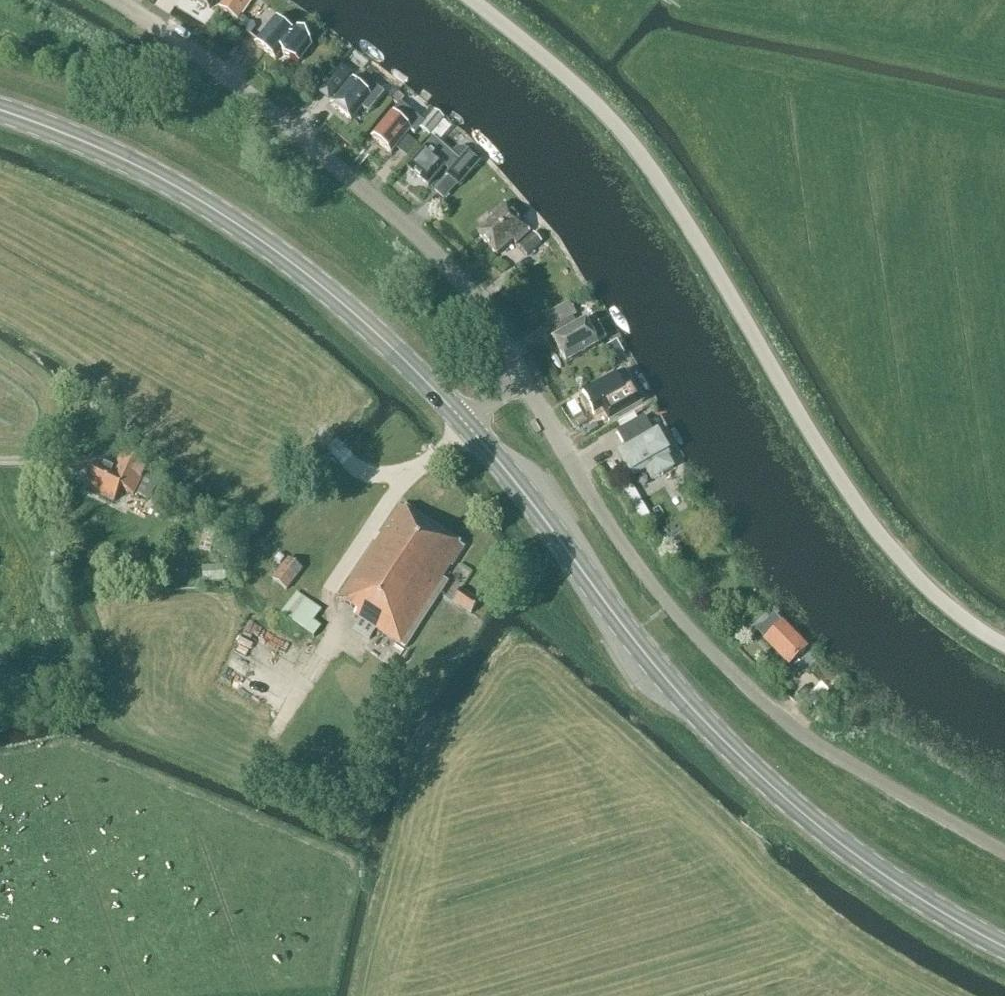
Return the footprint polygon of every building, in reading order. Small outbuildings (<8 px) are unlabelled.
[(197,1),(196,3),(204,9),(206,7),(209,10),(216,0),(195,0),(197,1)] [(252,0),(225,0),(219,9),(237,22),(252,0)] [(295,36),(275,20),(255,45),(275,61),(281,54),(287,58),(299,64),(312,47),(305,34),(298,33),(295,36)] [(246,28),(246,33),(250,36),(256,28),(254,23),(250,22),(246,28)] [(326,105),(336,93),(351,74),(341,66),(316,97),(326,105)] [(377,89),(358,74),(351,82),(331,106),(351,122),(362,109),(370,115),(384,95),(377,89)] [(392,114),(391,114),(370,139),(391,156),(411,133),(415,136),(420,130),(430,138),(444,121),(431,109),(421,121),(401,104),(405,99),(398,93),(391,102),(397,107),(392,114)] [(459,162),(434,139),(424,149),(425,150),(408,170),(427,187),(444,168),(450,173),(447,177),(459,187),(480,163),(468,153),(459,162)] [(516,246),(530,233),(504,205),(491,217),(493,220),(477,234),(497,256),(513,242),(516,246)] [(527,257),(541,244),(533,235),(519,248),(527,257)] [(577,326),(567,308),(543,323),(549,334),(553,332),(557,337),(552,340),(566,364),(597,346),(606,341),(598,326),(589,331),(584,322),(577,326)] [(631,393),(622,377),(612,383),(610,380),(584,395),(595,414),(620,399),(623,404),(617,408),(623,419),(645,407),(639,396),(634,398),(631,393)] [(654,435),(644,418),(616,434),(626,451),(618,455),(631,479),(646,471),(651,481),(673,468),(667,459),(670,457),(656,433),(654,435)] [(143,476),(147,469),(121,456),(113,472),(99,465),(87,488),(114,502),(120,490),(133,497),(134,495),(149,502),(158,484),(143,476)] [(452,567),(464,548),(401,506),(339,600),(356,611),(354,615),(359,619),(352,629),(369,640),(376,630),(405,649),(448,583),(442,579),(450,566),(452,567)] [(280,564),(284,560),(279,556),(275,561),(280,564)] [(286,591),(302,569),(289,560),(273,581),(286,591)] [(225,565),(203,566),(204,582),(226,580),(225,565)] [(470,615),(478,603),(459,590),(451,602),(470,615)] [(313,639),(321,628),(313,622),(321,611),(296,594),(280,615),(313,639)] [(767,622),(757,632),(765,640),(764,641),(789,667),(791,666),(801,655),(807,650),(782,624),(781,625),(773,617),(767,622)]
